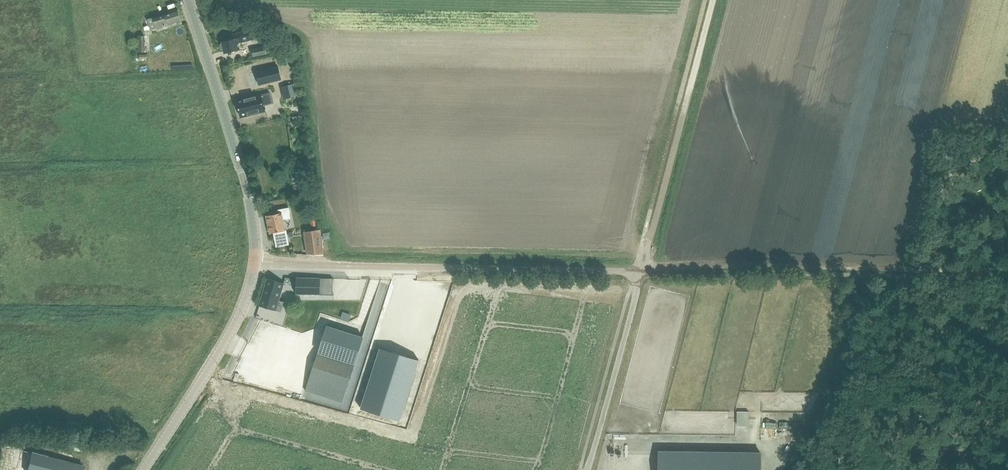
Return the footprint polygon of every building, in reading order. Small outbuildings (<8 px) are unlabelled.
[(153,18),(157,29),(169,25),(172,24),(181,20),(178,9),(168,13),(165,14),(153,18)] [(224,54),(234,51),(240,49),(238,43),(255,39),(252,28),(231,34),(233,39),(221,42),(224,54)] [(145,52),(145,36),(137,36),(137,42),(137,52),(145,52)] [(152,45),(156,53),(165,49),(162,41),(152,45)] [(269,54),(267,46),(251,49),(253,57),(266,54),(269,54)] [(281,79),(278,66),(256,72),(259,85),(281,79)] [(292,83),(280,86),(283,99),(295,95),(292,83)] [(262,105),(272,103),(273,103),(270,92),(237,101),(241,117),(254,113),(264,111),(262,105)] [(939,147),(946,166),(958,162),(950,143),(939,147)] [(289,244),(287,235),(286,229),(285,230),(283,220),(291,218),(289,208),(278,210),(279,213),(267,216),(270,233),(273,233),(276,247),(289,244)] [(323,255),(320,230),(304,232),(308,254),(323,255)] [(268,278),(259,306),(281,312),(284,302),(278,301),(284,283),(268,278)] [(296,278),(296,294),(326,294),(331,295),(331,278),(326,278),(296,278)] [(377,293),(385,293),(386,284),(378,283),(377,293)] [(342,311),(340,319),(347,322),(350,314),(342,311)] [(317,355),(306,391),(342,403),(356,358),(363,337),(362,337),(352,334),(344,331),(342,330),(335,328),(327,326),(317,355)] [(374,350),(355,407),(393,419),(412,362),(374,350)] [(747,425),(748,410),(736,410),(736,425),(747,425)] [(14,448),(8,469),(14,469),(83,469),(84,465),(14,448)] [(658,469),(760,469),(760,452),(658,450),(658,469)]
